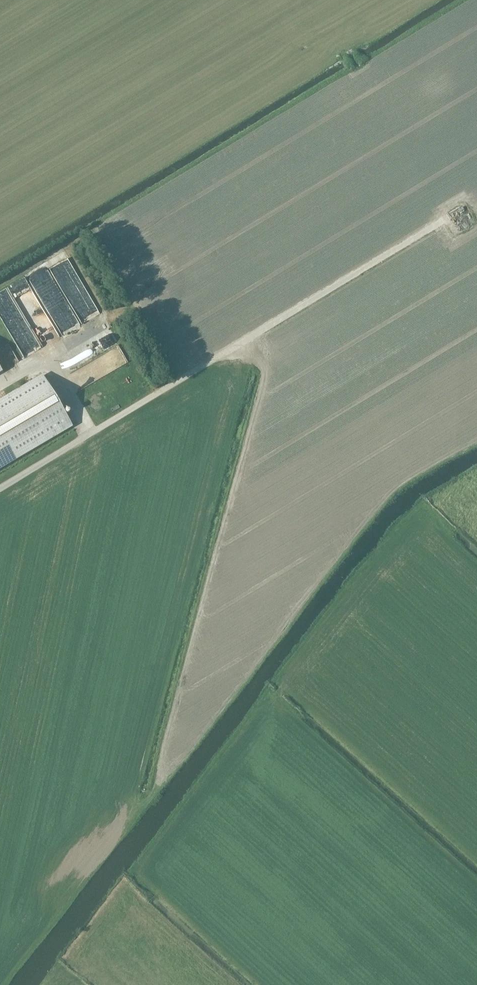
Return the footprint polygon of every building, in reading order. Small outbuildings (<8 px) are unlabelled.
[(104,331),(78,341),(83,354),(109,344),(104,331)] [(85,362),(92,375),(120,361),(114,348),(85,362)] [(73,427),(42,374),(0,399),(0,470),(73,427)]
